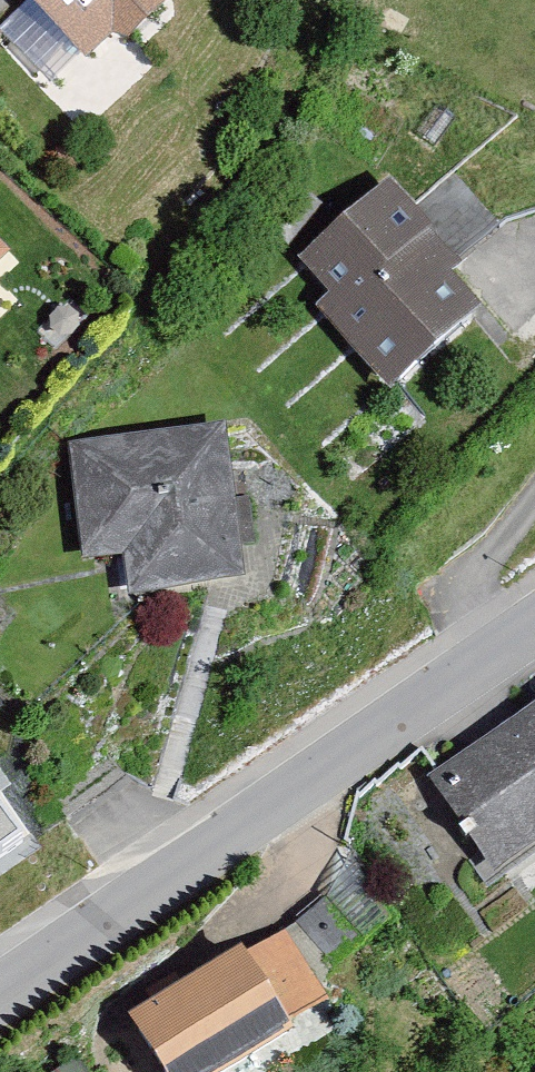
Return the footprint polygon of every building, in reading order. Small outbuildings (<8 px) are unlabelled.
[(84,74),(114,45),(125,57),(167,16),(154,3),(157,0),(10,0),(84,74)] [(456,272),(383,192),(297,269),(326,301),(315,312),(390,395),(477,316),(445,282),(456,272)] [(225,432),(67,450),(80,568),(122,563),(126,602),(242,589),(225,432)] [(429,784),(495,875),(534,846),(534,706),(429,784)] [(22,828),(0,798),(0,844),(22,828)] [(281,942),(248,962),(243,955),(127,1025),(156,1071),(230,1071),(288,1037),(283,1028),(320,1006),(281,942)] [(73,1063),(60,1071),(80,1071),(73,1063)]
